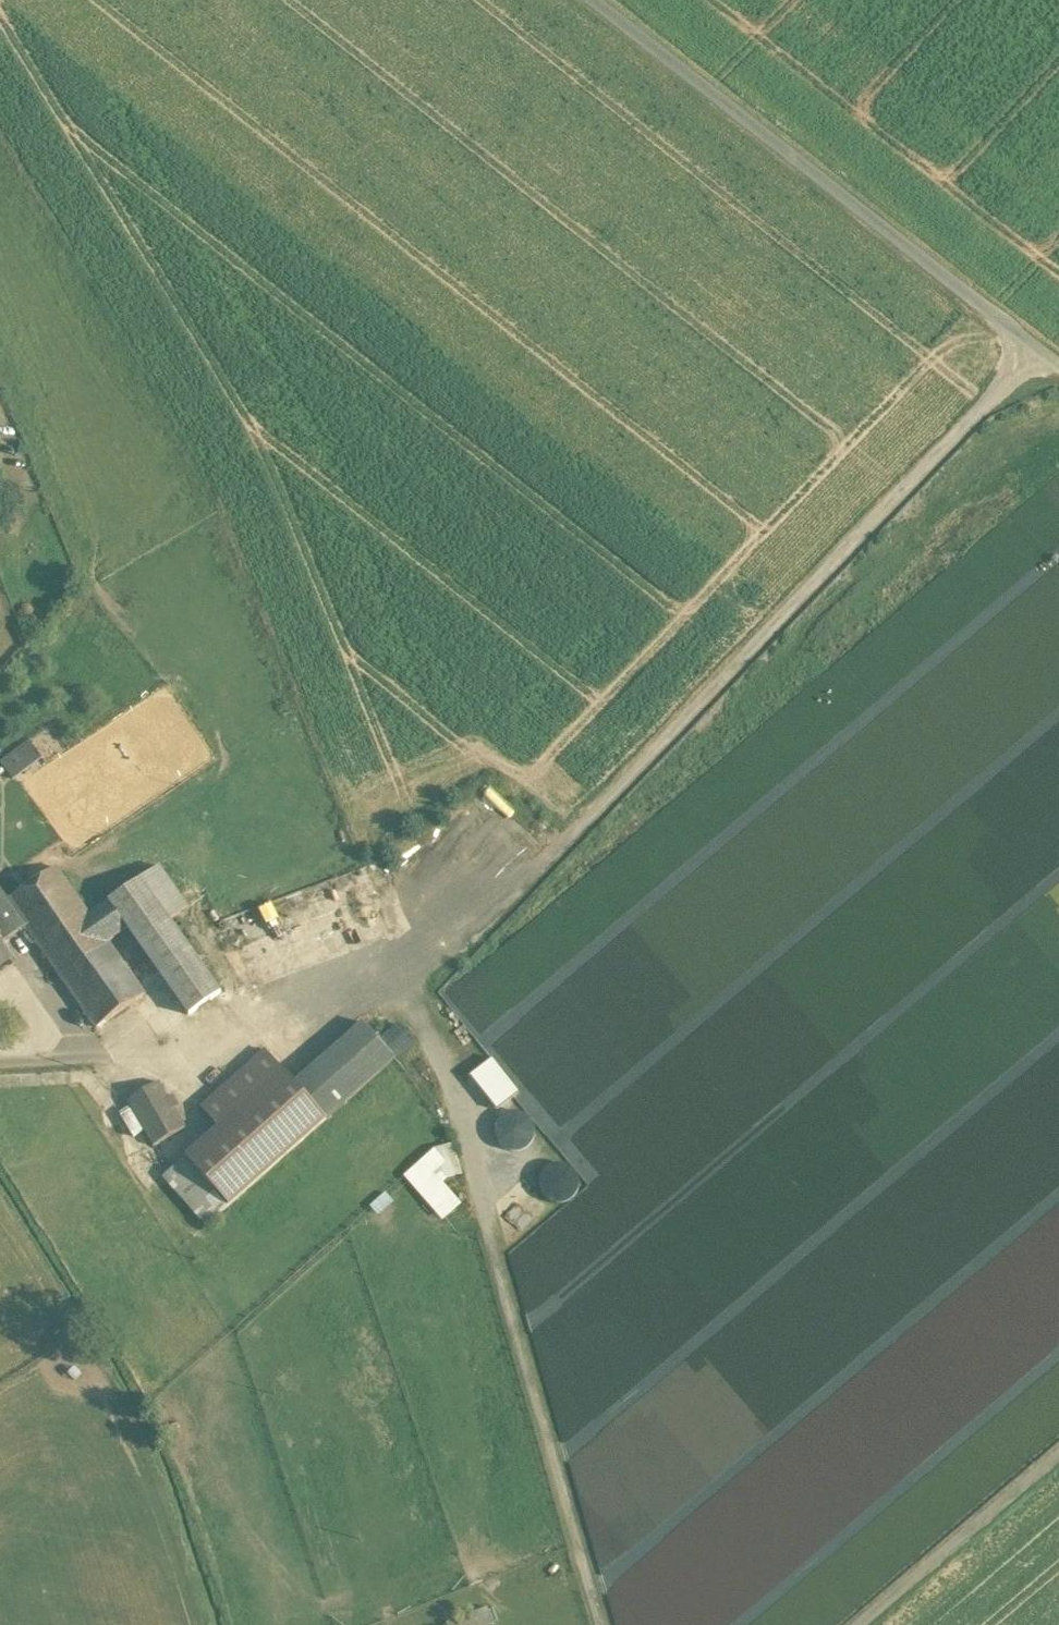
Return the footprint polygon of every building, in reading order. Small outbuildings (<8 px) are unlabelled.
[(29,740),(1,761),(14,779),(42,758),(29,740)] [(189,908),(160,866),(137,882),(216,996),(222,992),(171,920),(189,908)] [(87,910),(57,867),(9,900),(8,901),(26,926),(38,944),(87,910)] [(216,996),(137,882),(90,914),(109,941),(128,927),(190,1015),(216,996)] [(8,901),(9,900),(0,887),(0,907),(8,901)] [(10,958),(0,945),(26,926),(8,901),(0,907),(0,965),(10,958)] [(259,942),(275,935),(270,923),(280,919),(274,904),(247,916),(259,942)] [(87,910),(38,944),(84,1009),(133,976),(90,914),(87,910)] [(133,976),(84,1009),(97,1028),(146,994),(133,976)] [(364,1022),(296,1083),(327,1119),(395,1058),(364,1022)] [(386,1034),(400,1053),(416,1040),(402,1022),(386,1034)] [(296,1083),(266,1050),(201,1108),(219,1127),(163,1177),(207,1226),(327,1119),(296,1083)] [(498,1108),(521,1091),(495,1056),(472,1072),(498,1108)] [(186,1127),(159,1082),(127,1101),(154,1146),(186,1127)] [(511,1152),(542,1132),(524,1104),(493,1125),(511,1152)] [(552,1204),(584,1188),(569,1158),(538,1174),(552,1204)] [(447,1622),(449,1624),(488,1624),(494,1622),(488,1606),(447,1622)]
